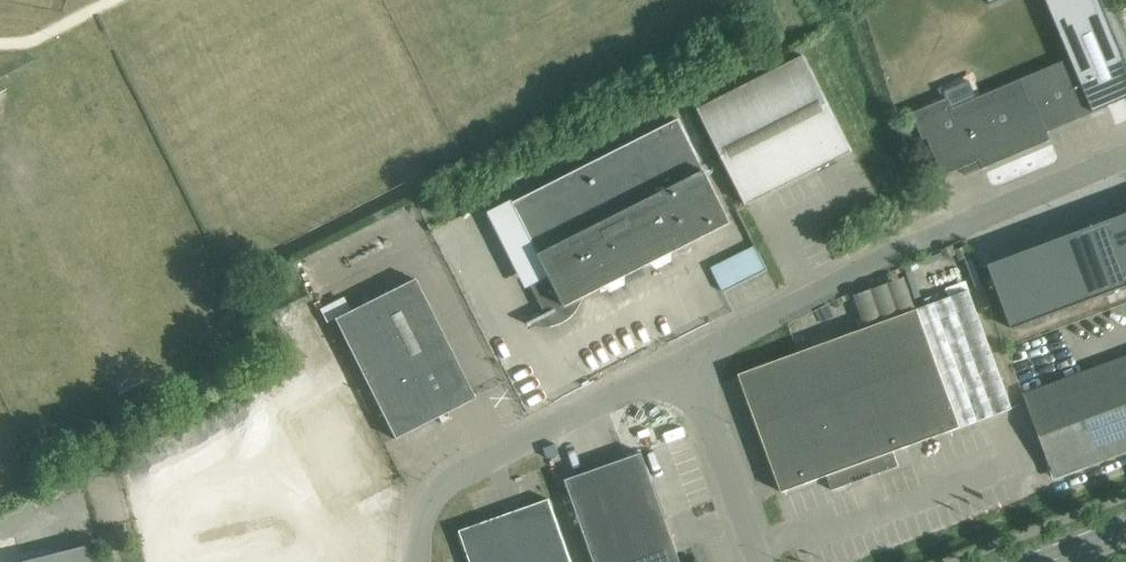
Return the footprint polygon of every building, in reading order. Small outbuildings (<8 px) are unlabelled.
[(912,114),(923,140),(928,139),(944,177),(961,170),(964,178),(1051,141),(1048,133),(1094,114),(1125,99),(1125,62),(1100,0),(1046,0),(1071,59),(953,109),(949,99),(912,114)] [(852,152),(837,122),(804,57),(699,110),(747,205),(852,152)] [(691,118),(493,203),(530,289),(558,277),(567,299),(738,226),(691,118)] [(1043,163),(1062,157),(1057,142),(1038,147),(1043,163)] [(1113,223),(1125,258),(1125,219),(1113,223)] [(1113,223),(1073,238),(1096,300),(1125,288),(1125,258),(1113,223)] [(1096,300),(1073,238),(1032,254),(1055,315),(1096,300)] [(760,244),(716,262),(727,288),(771,269),(760,244)] [(990,269),(1013,331),(1055,315),(1032,254),(990,269)] [(425,274),(353,304),(348,293),(324,303),(331,319),(345,313),(396,434),(477,400),(425,274)] [(969,292),(944,301),(739,376),(782,493),(827,477),(832,491),(899,467),(894,453),(1013,410),(969,292)] [(1024,396),(1055,479),(1125,452),(1125,358),(1024,396)] [(642,454),(566,481),(594,561),(681,561),(642,454)] [(470,561),(571,561),(549,500),(459,532),(470,561)] [(28,557),(29,561),(98,561),(94,543),(28,557)]
